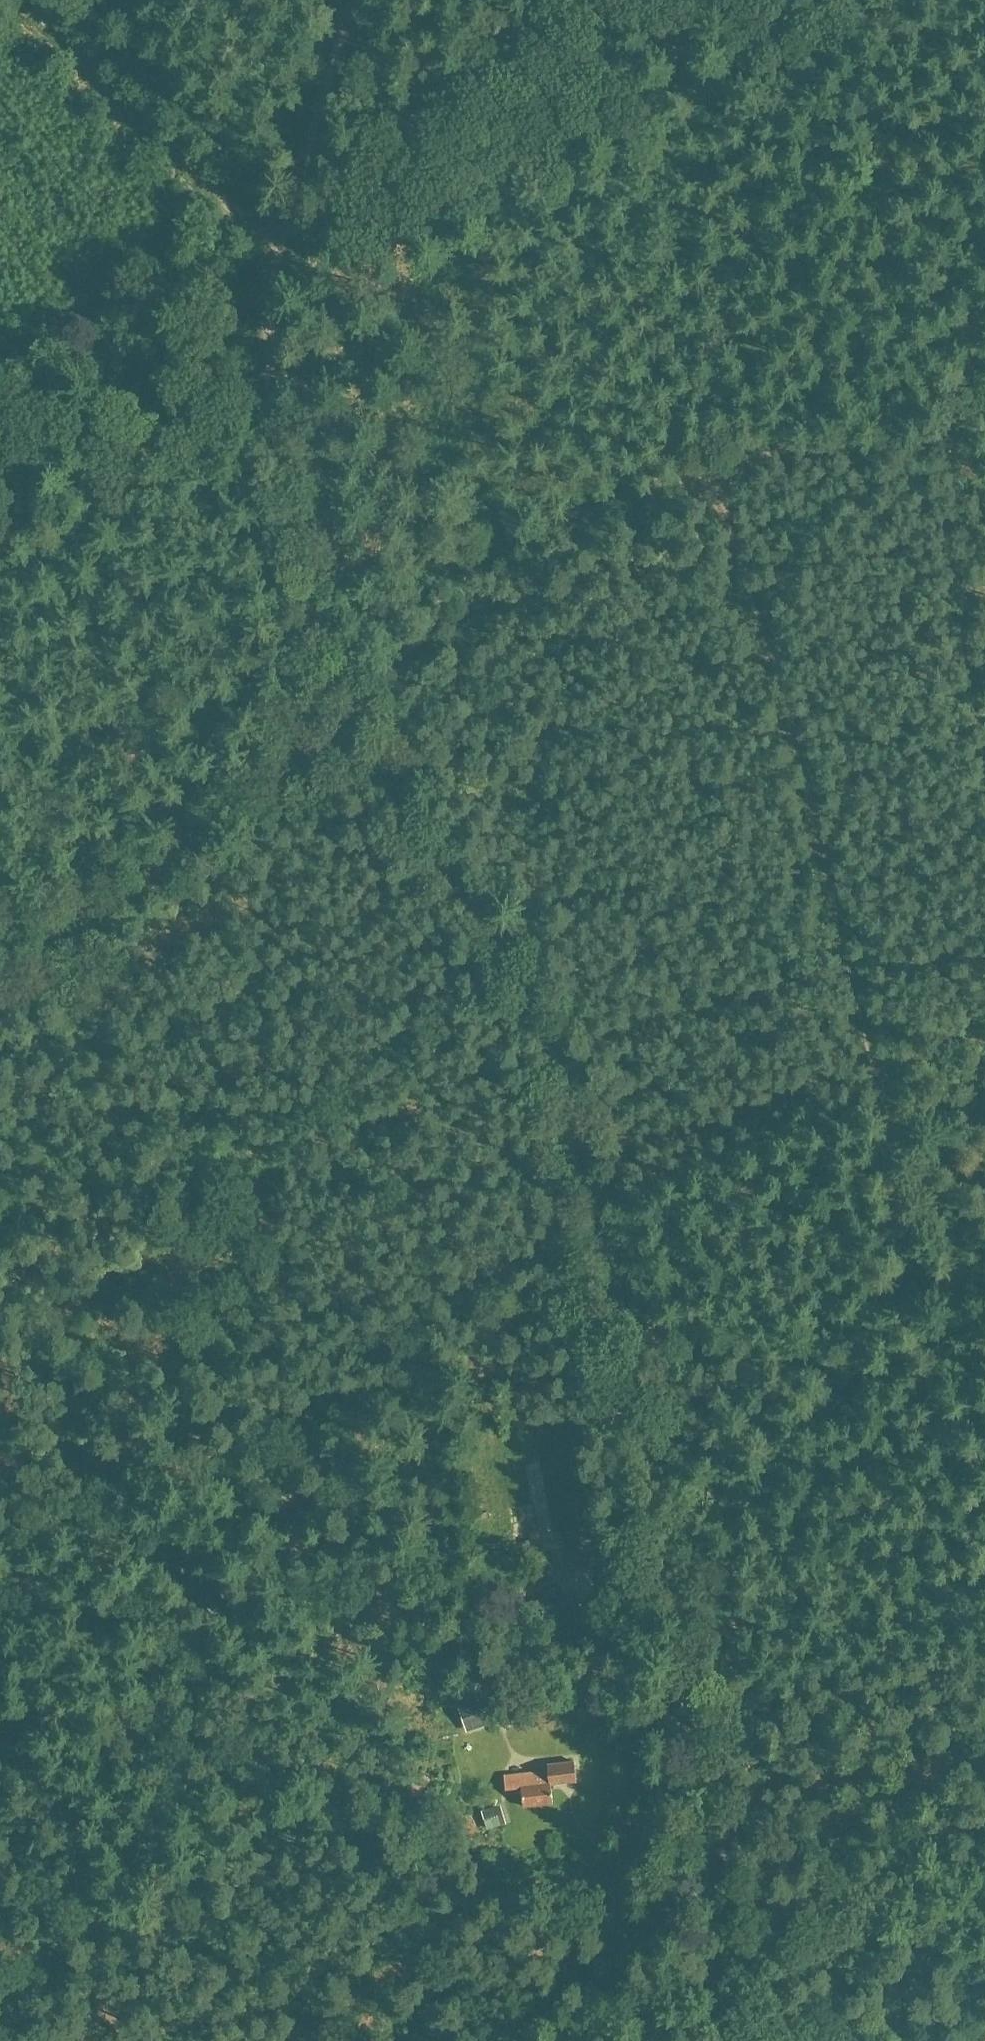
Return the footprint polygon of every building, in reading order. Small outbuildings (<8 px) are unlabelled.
[(457,1705),(461,1718),(480,1712),(476,1699),(457,1705)] [(500,1741),(491,1718),(473,1725),(482,1748),(500,1741)] [(505,1790),(521,1788),(523,1807),(553,1803),(551,1784),(576,1782),(574,1762),(547,1765),(548,1771),(504,1776),(505,1790)]
